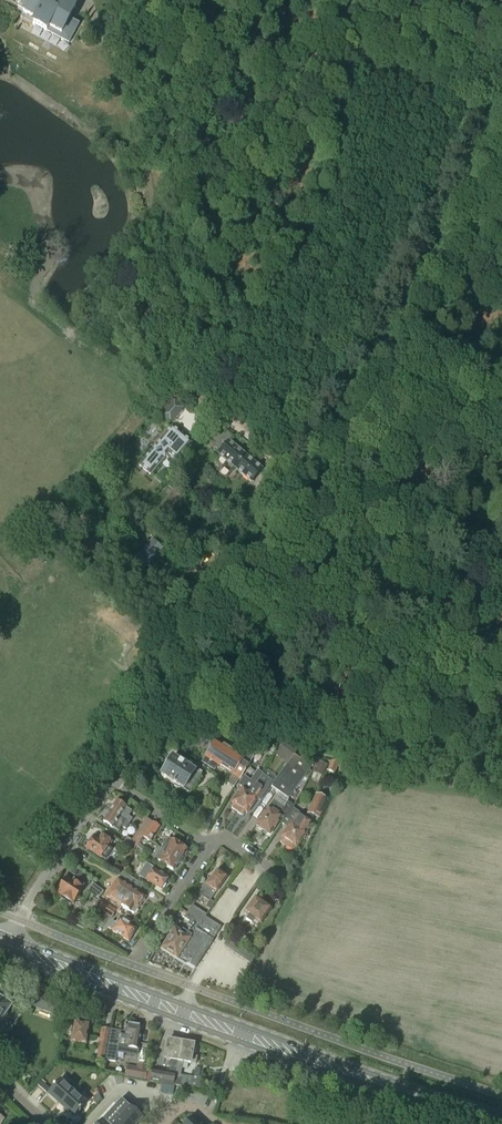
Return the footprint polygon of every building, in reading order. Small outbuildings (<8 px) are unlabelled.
[(16,3),(20,5),(18,10),(24,13),(24,14),(36,21),(34,25),(47,32),(69,44),(79,24),(70,19),(75,8),(61,0),(18,0),(16,3)] [(175,402),(172,399),(160,414),(164,417),(170,422),(183,408),(175,402)] [(183,455),(187,450),(187,449),(192,443),(172,427),(139,466),(150,476),(168,454),(177,461),(182,455),(183,455)] [(210,439),(216,444),(226,433),(220,427),(210,439)] [(229,441),(218,454),(235,468),(246,455),(229,441)] [(235,468),(252,483),(263,470),(246,455),(235,468)] [(269,488),(278,477),(271,471),(262,482),(269,488)] [(225,530),(221,537),(228,542),(232,535),(225,530)] [(201,544),(209,536),(204,531),(195,539),(201,544)] [(220,538),(216,544),(221,548),(226,541),(220,538)] [(163,549),(153,540),(135,560),(146,569),(163,549)] [(101,549),(94,557),(100,561),(106,553),(101,549)] [(242,777),(251,762),(216,740),(205,757),(202,762),(212,768),(215,764),(232,775),(234,772),(242,777)] [(286,745),(282,750),(292,758),(296,752),(286,745)] [(300,760),(294,756),(272,787),(288,799),(314,765),(303,757),(300,760)] [(197,782),(201,775),(173,757),(161,776),(183,791),(192,778),(197,782)] [(335,775),(340,764),(332,760),(327,771),(335,775)] [(322,777),(328,766),(319,761),(313,772),(322,777)] [(238,812),(262,774),(259,771),(255,777),(257,779),(253,784),(250,781),(245,789),(243,788),(232,803),(233,805),(231,807),(238,812)] [(234,788),(242,777),(234,772),(232,775),(228,784),(234,788)] [(262,774),(238,812),(243,815),(245,812),(247,814),(257,799),(260,801),(270,788),(269,787),(273,781),(270,779),(262,774)] [(317,818),(325,799),(316,795),(308,814),(304,819),(306,821),(309,818),(313,820),(315,816),(317,818)] [(130,824),(133,819),(129,817),(132,812),(127,808),(127,807),(117,801),(111,810),(127,820),(125,823),(129,825),(130,823),(130,824)] [(284,808),(274,801),(257,825),(270,835),(282,817),(285,819),(282,824),(283,824),(293,809),(294,807),(288,802),(284,808)] [(293,809),(283,824),(288,828),(281,837),(283,838),(281,842),(286,846),(304,819),(300,816),(301,814),(293,809)] [(129,825),(125,823),(127,820),(111,810),(103,822),(113,829),(113,828),(119,832),(122,827),(126,829),(130,824),(130,823),(129,825)] [(310,823),(313,820),(309,818),(306,821),(304,819),(286,846),(292,850),(294,846),(296,848),(307,833),(305,832),(311,824),(310,823)] [(139,830),(138,831),(145,836),(153,824),(146,819),(139,830)] [(145,836),(143,838),(149,841),(153,836),(159,826),(153,823),(153,824),(145,836)] [(132,841),(127,838),(124,843),(135,850),(140,843),(143,838),(145,836),(138,831),(132,841)] [(112,843),(103,837),(100,841),(94,838),(87,849),(101,858),(106,861),(113,850),(109,847),(112,843)] [(165,851),(180,861),(187,850),(168,838),(162,848),(165,851)] [(128,860),(134,851),(126,845),(120,854),(128,860)] [(147,858),(151,852),(140,845),(136,851),(147,858)] [(174,871),(180,861),(165,851),(159,861),(174,871)] [(281,861),(279,865),(282,867),(281,869),(287,872),(292,862),(286,859),(284,862),(281,861)] [(128,874),(131,869),(125,865),(121,870),(128,874)] [(154,869),(150,866),(147,865),(140,876),(162,890),(169,879),(154,869)] [(122,871),(118,876),(121,878),(130,884),(135,887),(139,882),(125,873),(122,871)] [(211,877),(202,889),(200,893),(205,897),(211,901),(217,892),(227,878),(217,871),(212,878),(211,877)] [(73,881),(67,878),(65,881),(63,880),(61,883),(79,896),(84,888),(84,887),(85,886),(74,879),(73,881)] [(118,879),(107,896),(110,898),(121,905),(117,911),(119,913),(123,907),(123,906),(134,890),(135,887),(130,884),(128,886),(121,881),(118,879)] [(134,890),(123,906),(123,907),(134,914),(145,898),(139,893),(144,885),(139,882),(135,887),(134,890)] [(73,905),(79,896),(61,883),(57,889),(58,890),(56,893),(62,897),(60,899),(71,906),(73,904),(73,905)] [(98,899),(104,892),(93,884),(88,890),(98,899)] [(259,924),(270,909),(256,898),(246,913),(249,916),(246,920),(252,924),(252,923),(257,927),(259,924)] [(93,913),(100,903),(95,899),(92,904),(88,902),(85,908),(93,913)] [(192,906),(188,913),(202,922),(205,917),(206,915),(192,906)] [(175,930),(161,951),(177,961),(185,966),(190,965),(195,968),(213,941),(213,940),(221,928),(205,917),(202,922),(188,913),(185,918),(190,922),(184,932),(180,929),(178,932),(175,930)] [(112,921),(108,928),(129,941),(137,929),(132,926),(134,922),(128,918),(124,916),(122,915),(120,918),(116,924),(112,921)] [(84,930),(92,934),(96,927),(88,923),(84,930)] [(252,963),(255,957),(228,939),(224,944),(252,963)] [(35,1006),(56,1014),(60,1003),(39,996),(35,1006)] [(3,1022),(6,1018),(7,1012),(7,1011),(11,1006),(0,999),(0,1024),(3,1022)] [(88,1025),(89,1020),(83,1019),(82,1024),(75,1023),(73,1038),(71,1039),(73,1043),(75,1042),(85,1044),(88,1025)] [(124,1032),(111,1030),(106,1061),(116,1062),(119,1044),(128,1046),(128,1048),(130,1048),(129,1054),(137,1056),(138,1050),(142,1026),(126,1024),(124,1032)] [(99,1049),(106,1050),(108,1039),(99,1038),(97,1049),(99,1049)] [(171,1067),(170,1073),(153,1070),(151,1082),(174,1086),(181,1040),(175,1039),(175,1042),(168,1040),(164,1066),(171,1067)] [(181,1040),(174,1086),(192,1089),(192,1088),(199,1089),(201,1078),(199,1077),(201,1068),(195,1068),(194,1077),(181,1075),(183,1064),(191,1065),(192,1063),(196,1064),(197,1057),(192,1056),(194,1045),(187,1044),(187,1041),(183,1040),(181,1040)] [(104,1062),(106,1050),(99,1049),(97,1061),(104,1062)] [(147,1069),(126,1065),(124,1074),(145,1077),(147,1069)] [(60,1081),(48,1095),(60,1106),(77,1088),(71,1082),(67,1086),(60,1081)] [(161,1085),(160,1093),(172,1096),(174,1087),(161,1085)] [(77,1088),(60,1106),(73,1117),(86,1104),(79,1098),(83,1093),(77,1088)] [(242,1092),(240,1100),(258,1105),(260,1098),(242,1092)] [(99,1094),(93,1101),(97,1104),(101,1099),(99,1094)] [(260,1098),(258,1105),(275,1110),(277,1103),(260,1098)] [(99,1123),(138,1123),(142,1119),(121,1100),(99,1123)]
